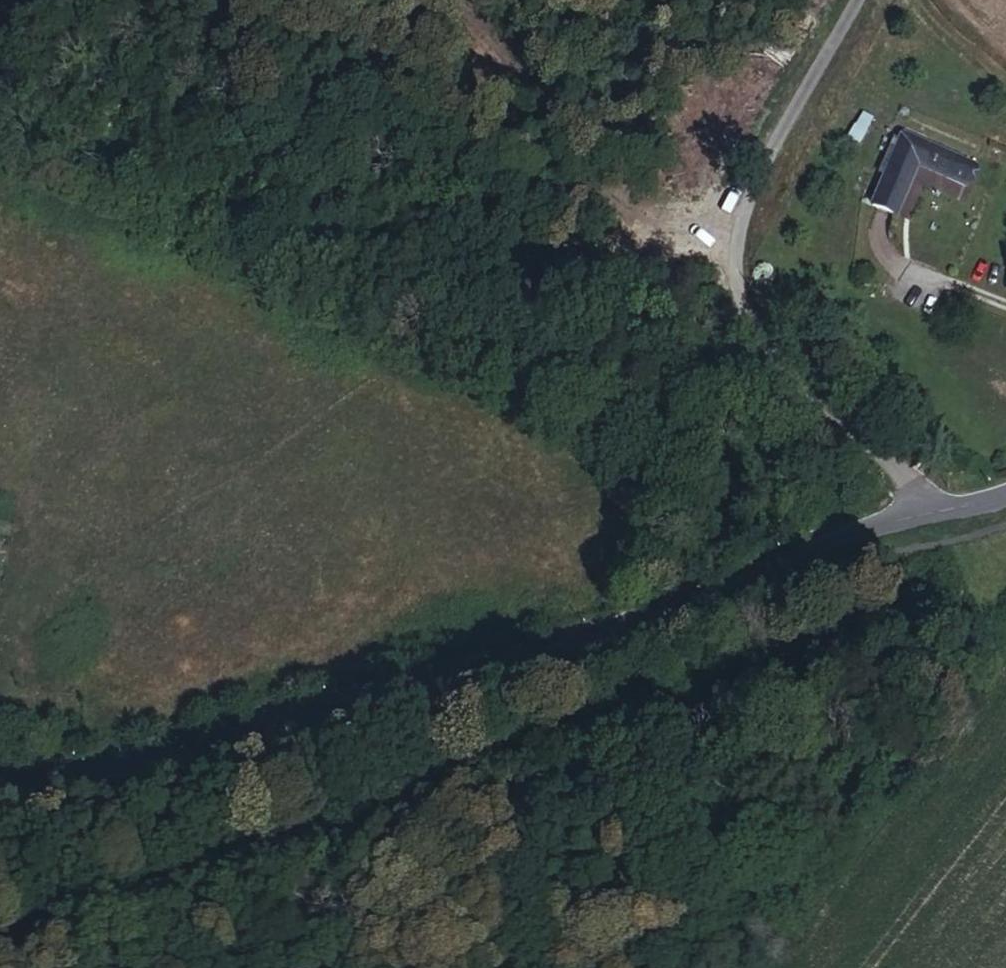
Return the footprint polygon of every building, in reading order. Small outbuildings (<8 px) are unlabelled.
[(898,138),(867,206),(897,223),(922,167),(967,188),(981,163),(912,131),(907,142),(898,138)]
